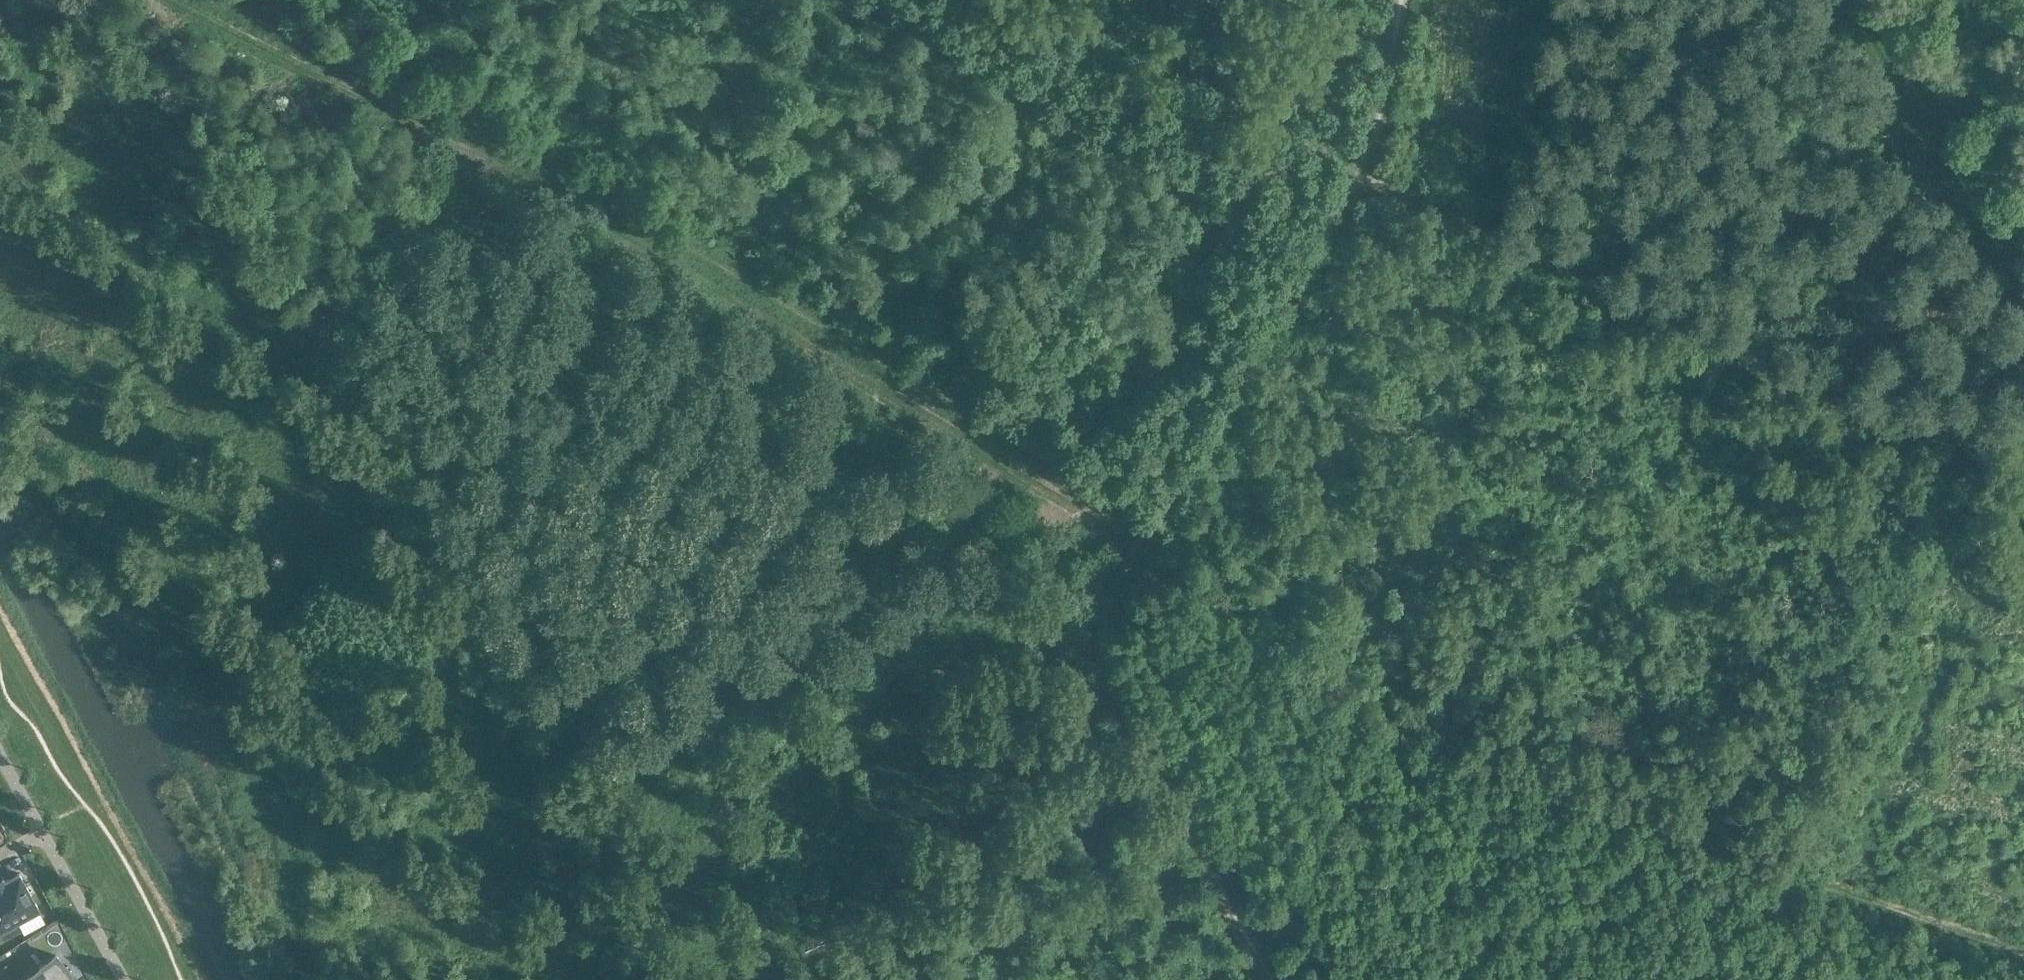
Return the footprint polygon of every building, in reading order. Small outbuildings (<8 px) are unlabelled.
[(38,908),(19,873),(5,880),(4,880),(0,882),(0,931),(4,938),(21,929),(16,920),(38,908)] [(68,970),(56,955),(25,979),(77,979),(68,970)]
